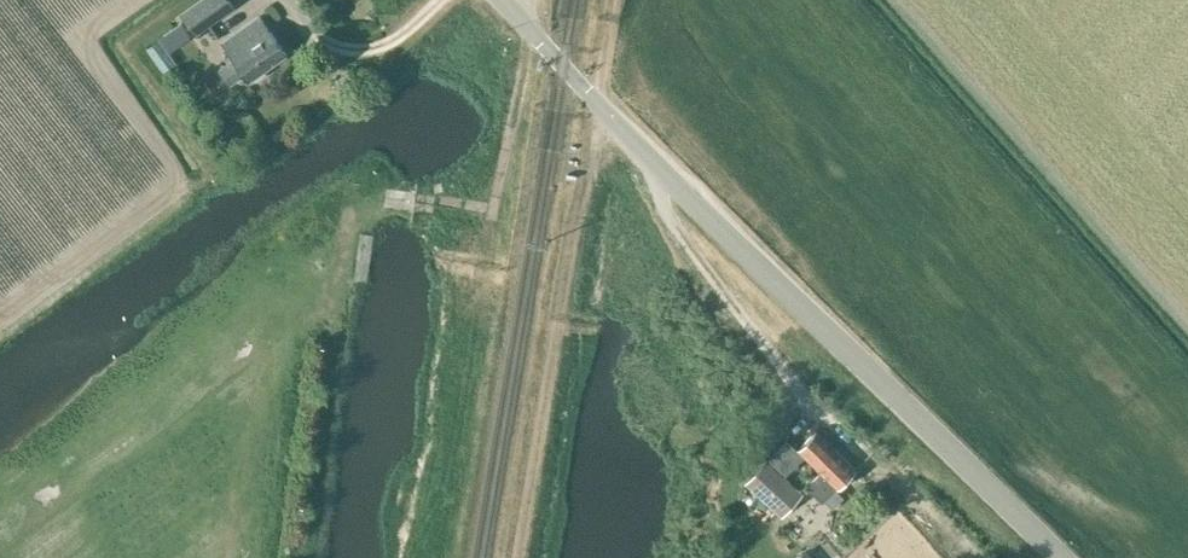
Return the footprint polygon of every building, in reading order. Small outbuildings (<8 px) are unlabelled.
[(180,13),(196,35),(235,8),(229,0),(199,0),(180,13)] [(254,77),(255,79),(256,80),(267,73),(265,69),(287,54),(260,16),(223,43),(234,59),(219,70),(229,84),(245,73),(250,80),(254,77)] [(159,40),(146,48),(164,75),(176,68),(159,40)] [(174,41),(166,48),(183,69),(191,63),(174,41)] [(816,432),(798,450),(788,440),(745,482),(782,517),(804,493),(785,475),(805,457),(821,473),(807,487),(822,502),(825,500),(834,509),(844,497),(838,490),(856,471),(816,432)]
